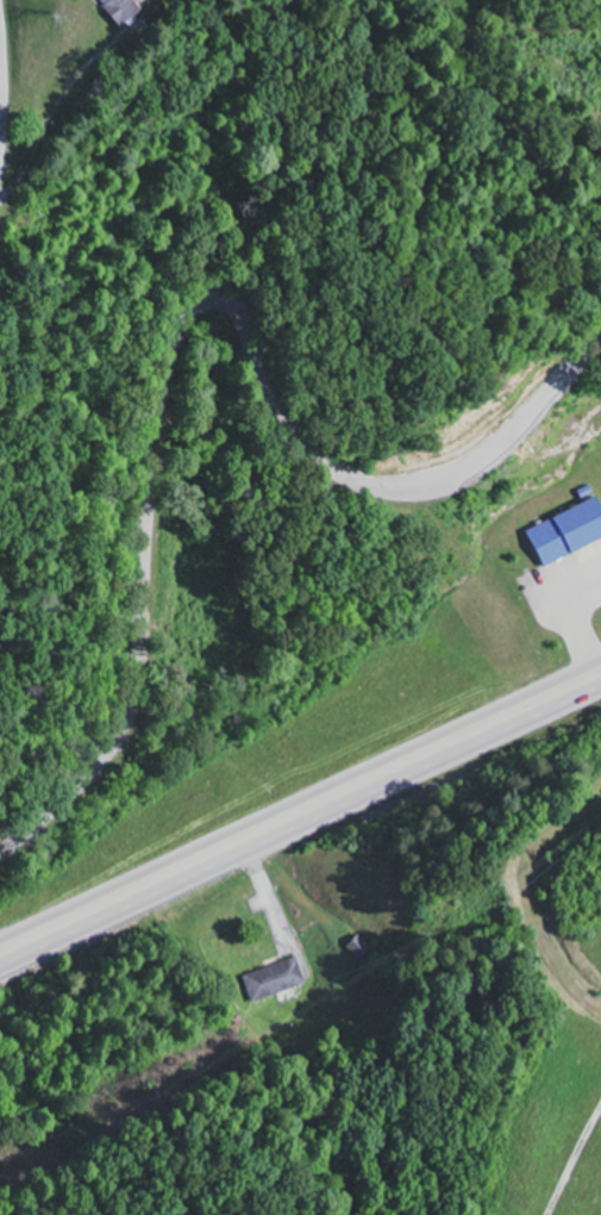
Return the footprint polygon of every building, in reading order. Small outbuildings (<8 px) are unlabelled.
[(120,28),(144,12),(136,0),(101,0),(120,28)] [(600,499),(527,530),(543,567),(600,542),(600,500),(600,499)] [(244,976),(252,1003),(309,987),(302,959),(244,976)]
